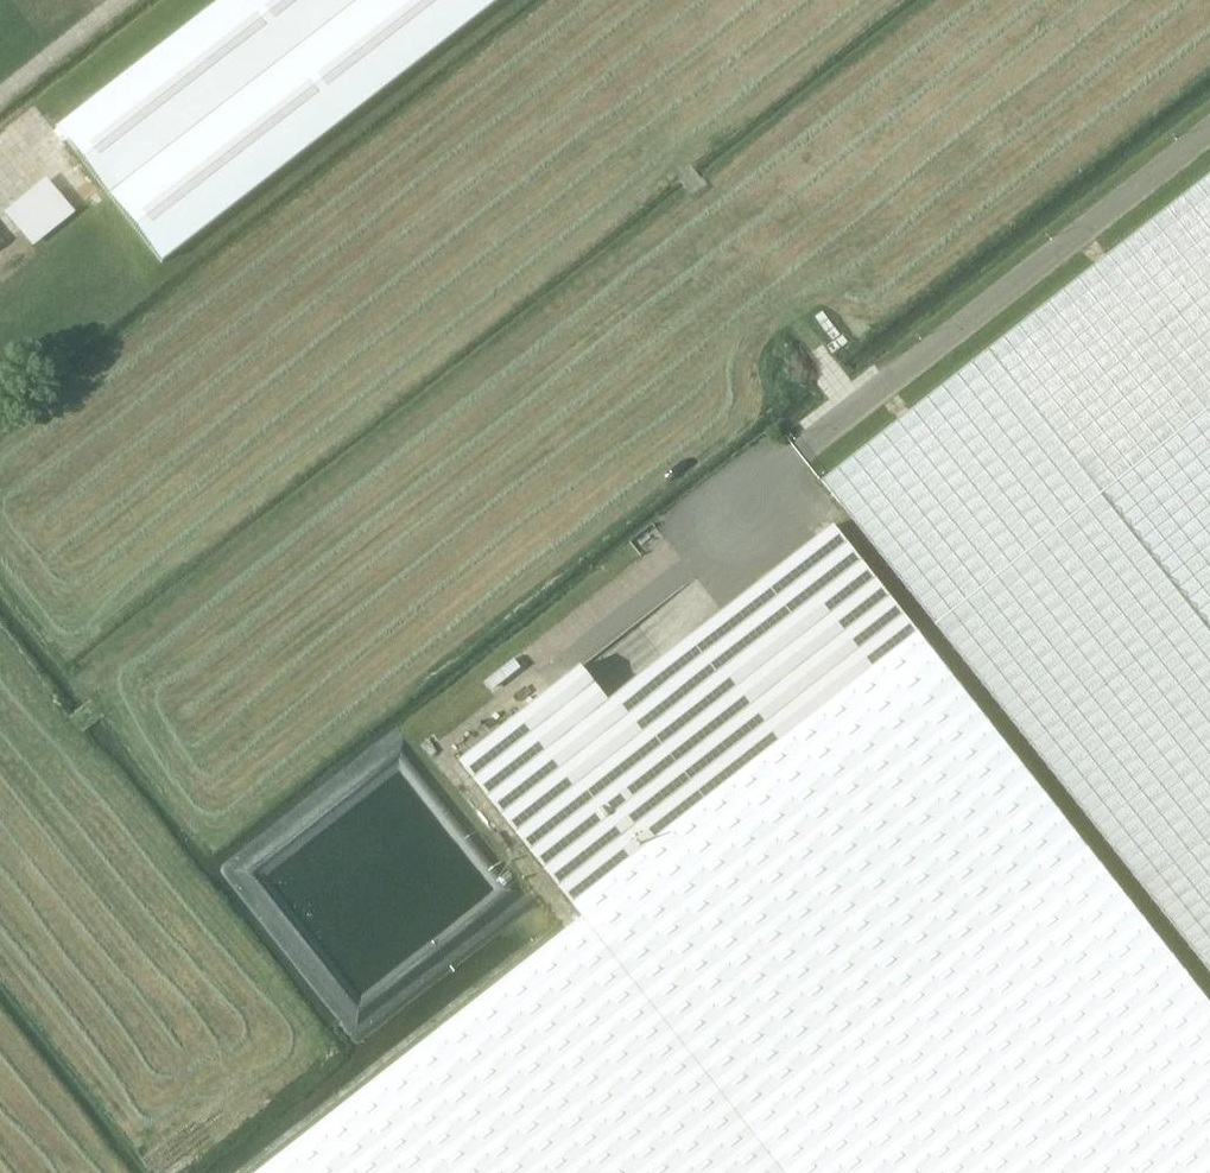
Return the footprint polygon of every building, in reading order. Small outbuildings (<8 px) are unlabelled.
[(55,127),(161,263),(500,0),(218,0),(55,127)] [(823,482),(937,626),(1209,972),(1209,175),(823,482)] [(50,207),(28,225),(35,234),(58,216),(50,207)] [(834,526),(610,702),(582,666),(461,761),(584,918),(260,1172),(1209,1172),(1209,1003),(834,526)]
